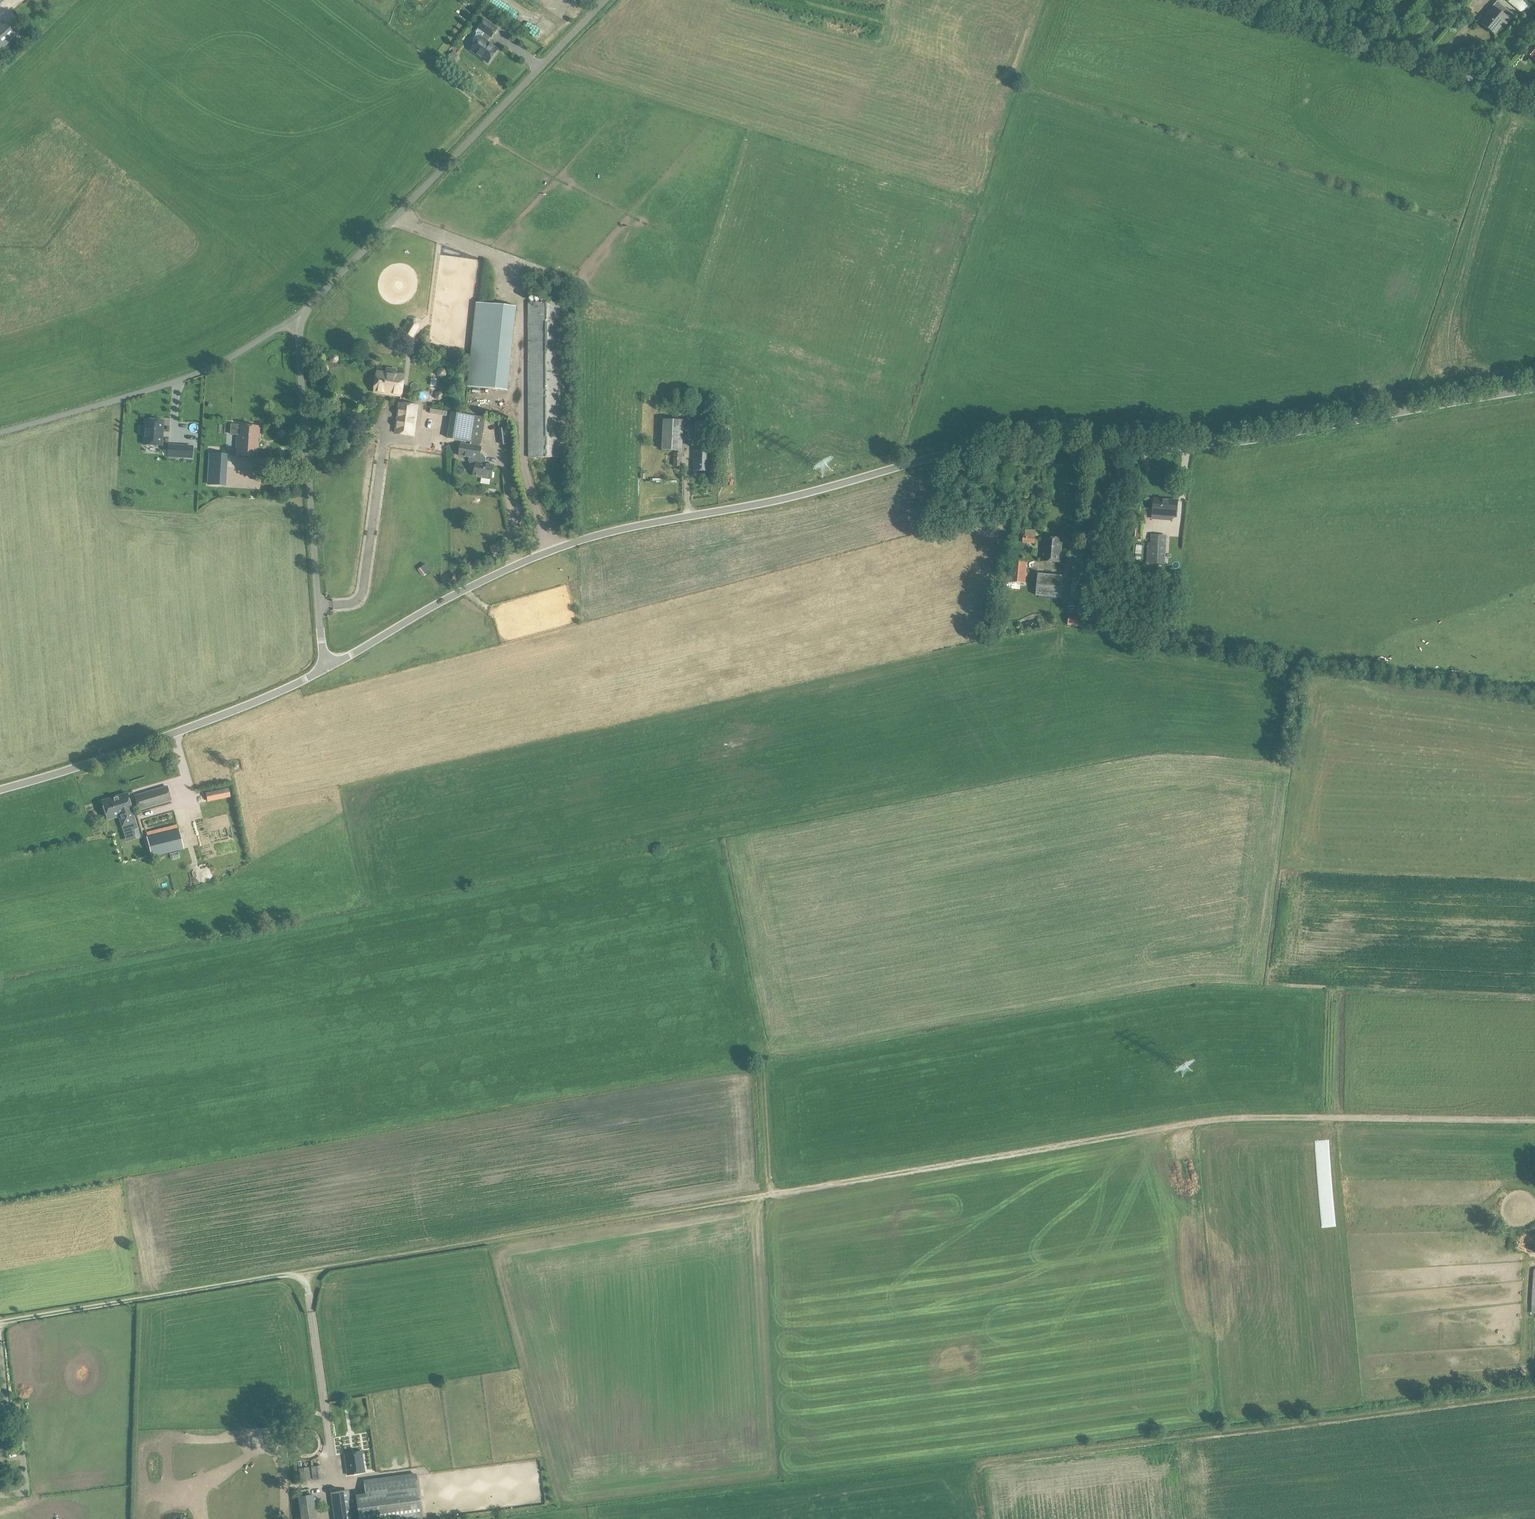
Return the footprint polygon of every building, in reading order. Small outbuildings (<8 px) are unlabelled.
[(1481,24),(1495,35),(1504,24),(1506,26),(1510,21),(1509,20),(1513,15),(1497,1),(1493,7),(1493,6),(1485,16),(1487,17),(1481,24)] [(1521,1),(1515,4),(1520,12),(1525,8),(1521,1)] [(474,44),(475,46),(472,51),(489,63),(499,50),(487,41),(490,36),(492,37),(498,29),(485,20),(476,32),(477,35),(474,39),(473,41),(474,44)] [(0,23),(0,53),(17,37),(3,21),(0,23)] [(460,60),(456,52),(449,55),(453,63),(460,60)] [(509,391),(517,307),(493,305),(477,303),(468,387),(509,391)] [(528,458),(551,458),(562,458),(566,458),(565,303),(559,303),(528,303),(528,455),(528,458)] [(409,338),(413,338),(420,327),(419,323),(414,319),(410,321),(404,332),(405,335),(409,338)] [(322,364),(320,367),(320,370),(323,372),(326,372),(328,370),(328,366),(325,364),(322,364)] [(378,372),(375,392),(402,395),(404,376),(397,375),(398,369),(387,367),(386,373),(378,372)] [(438,369),(436,373),(438,377),(442,379),(446,377),(448,373),(446,369),(442,367),(438,369)] [(436,393),(435,398),(439,401),(444,398),(444,394),(440,391),(436,393)] [(399,403),(395,434),(414,436),(418,406),(399,403)] [(475,416),(451,412),(447,438),(471,442),(475,416)] [(475,416),(471,442),(481,444),(482,444),(486,417),(485,417),(475,416)] [(682,451),(684,420),(663,419),(662,450),(682,451)] [(145,421),(144,446),(162,447),(163,422),(145,421)] [(695,421),(694,441),(713,442),(714,422),(695,421)] [(236,456),(258,457),(259,427),(231,426),(231,430),(232,430),(232,435),(237,435),(236,456)] [(509,426),(498,428),(500,445),(511,444),(509,426)] [(461,444),(459,456),(470,458),(480,459),(481,455),(482,447),(461,444)] [(193,448),(177,447),(176,457),(192,458),(193,448)] [(711,471),(712,452),(694,451),(693,470),(711,471)] [(673,466),(682,466),(682,453),(674,453),(673,466)] [(210,454),(208,484),(224,485),(226,455),(210,454)] [(470,458),(469,461),(473,465),(476,466),(474,476),(492,479),(494,465),(485,464),(486,459),(483,455),(481,455),(480,459),(470,458)] [(158,472),(177,472),(177,479),(194,479),(194,476),(208,476),(208,461),(169,461),(169,465),(158,465),(158,472)] [(464,470),(464,468),(463,467),(462,466),(461,466),(460,466),(458,466),(457,467),(457,468),(456,469),(456,471),(457,472),(458,473),(459,473),(460,474),(461,474),(463,473),(464,472),(464,471),(464,470)] [(157,472),(156,481),(176,482),(176,473),(157,472)] [(1105,492),(1089,491),(1087,502),(1103,504),(1105,492)] [(1177,501),(1154,499),(1152,515),(1176,517),(1177,501)] [(1145,523),(1137,522),(1135,539),(1142,540),(1145,523)] [(1023,535),(1022,543),(1035,543),(1035,536),(1023,535)] [(1041,561),(1060,562),(1062,539),(1043,537),(1041,561)] [(500,544),(491,547),(494,557),(504,554),(500,544)] [(1150,545),(1150,557),(1149,563),(1165,564),(1166,545),(1150,545)] [(1025,583),(1027,561),(1011,560),(1009,586),(1015,586),(1015,583),(1025,583)] [(419,571),(423,576),(424,576),(427,574),(427,573),(423,568),(421,568),(419,570),(419,571)] [(1074,570),(1070,597),(1069,606),(1084,608),(1089,572),(1074,570)] [(1038,573),(1036,592),(1035,595),(1061,598),(1063,576),(1038,573)] [(1085,617),(1082,617),(1069,615),(1067,625),(1084,627),(1085,617)] [(245,767),(238,768),(239,779),(246,778),(245,767)] [(167,786),(134,796),(138,811),(172,801),(167,786)] [(222,788),(205,793),(207,801),(224,795),(222,788)] [(93,809),(89,790),(84,791),(88,810),(93,809)] [(136,823),(132,812),(127,794),(102,802),(107,820),(118,816),(122,828),(136,823)] [(201,858),(231,852),(223,812),(193,818),(201,858)] [(184,849),(179,829),(146,837),(151,857),(184,849)] [(320,1457),(319,1439),(309,1439),(310,1457),(320,1457)] [(365,1472),(362,1451),(344,1454),(347,1475),(365,1472)] [(321,1467),(318,1467),(311,1468),(313,1480),(323,1478),(321,1467)] [(301,1483),(312,1481),(309,1468),(299,1469),(301,1483)] [(416,1474),(363,1480),(365,1495),(356,1496),(359,1518),(422,1518),(416,1474)] [(330,1493),(334,1518),(352,1516),(349,1490),(330,1493)] [(300,1518),(311,1518),(310,1502),(299,1503),(300,1518)]
